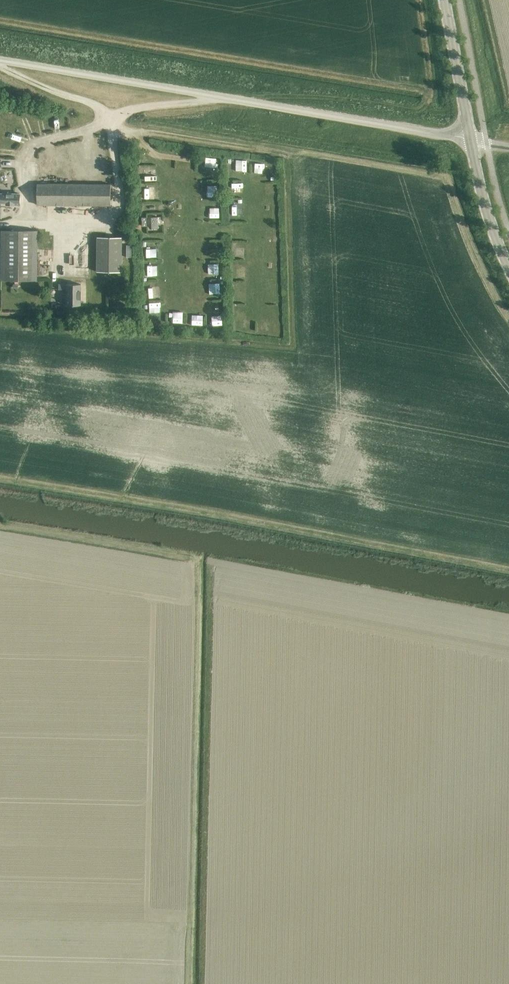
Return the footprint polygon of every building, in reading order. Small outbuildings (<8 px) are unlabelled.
[(243,162),(244,152),(232,152),(232,162),(243,162)] [(266,158),(255,158),(255,169),(266,169),(266,158)] [(110,184),(38,184),(38,204),(110,204),(110,184)] [(7,203),(7,204),(20,204),(20,193),(4,193),(4,195),(0,195),(0,203),(7,203)] [(222,200),(211,200),(211,212),(222,212),(222,200)] [(38,230),(3,230),(2,280),(37,280),(38,230)] [(122,237),(97,237),(97,272),(122,272),(122,237)] [(149,240),(148,251),(160,252),(160,240),(149,240)] [(237,242),(237,250),(249,250),(249,241),(237,242)] [(149,260),(149,268),(160,269),(160,260),(149,260)] [(151,294),(162,292),(161,280),(149,282),(151,294)] [(80,304),(80,284),(59,283),(59,288),(67,288),(67,304),(80,304)] [(225,296),(211,296),(211,309),(225,309),(225,296)] [(56,305),(56,313),(64,313),(64,305),(56,305)]
